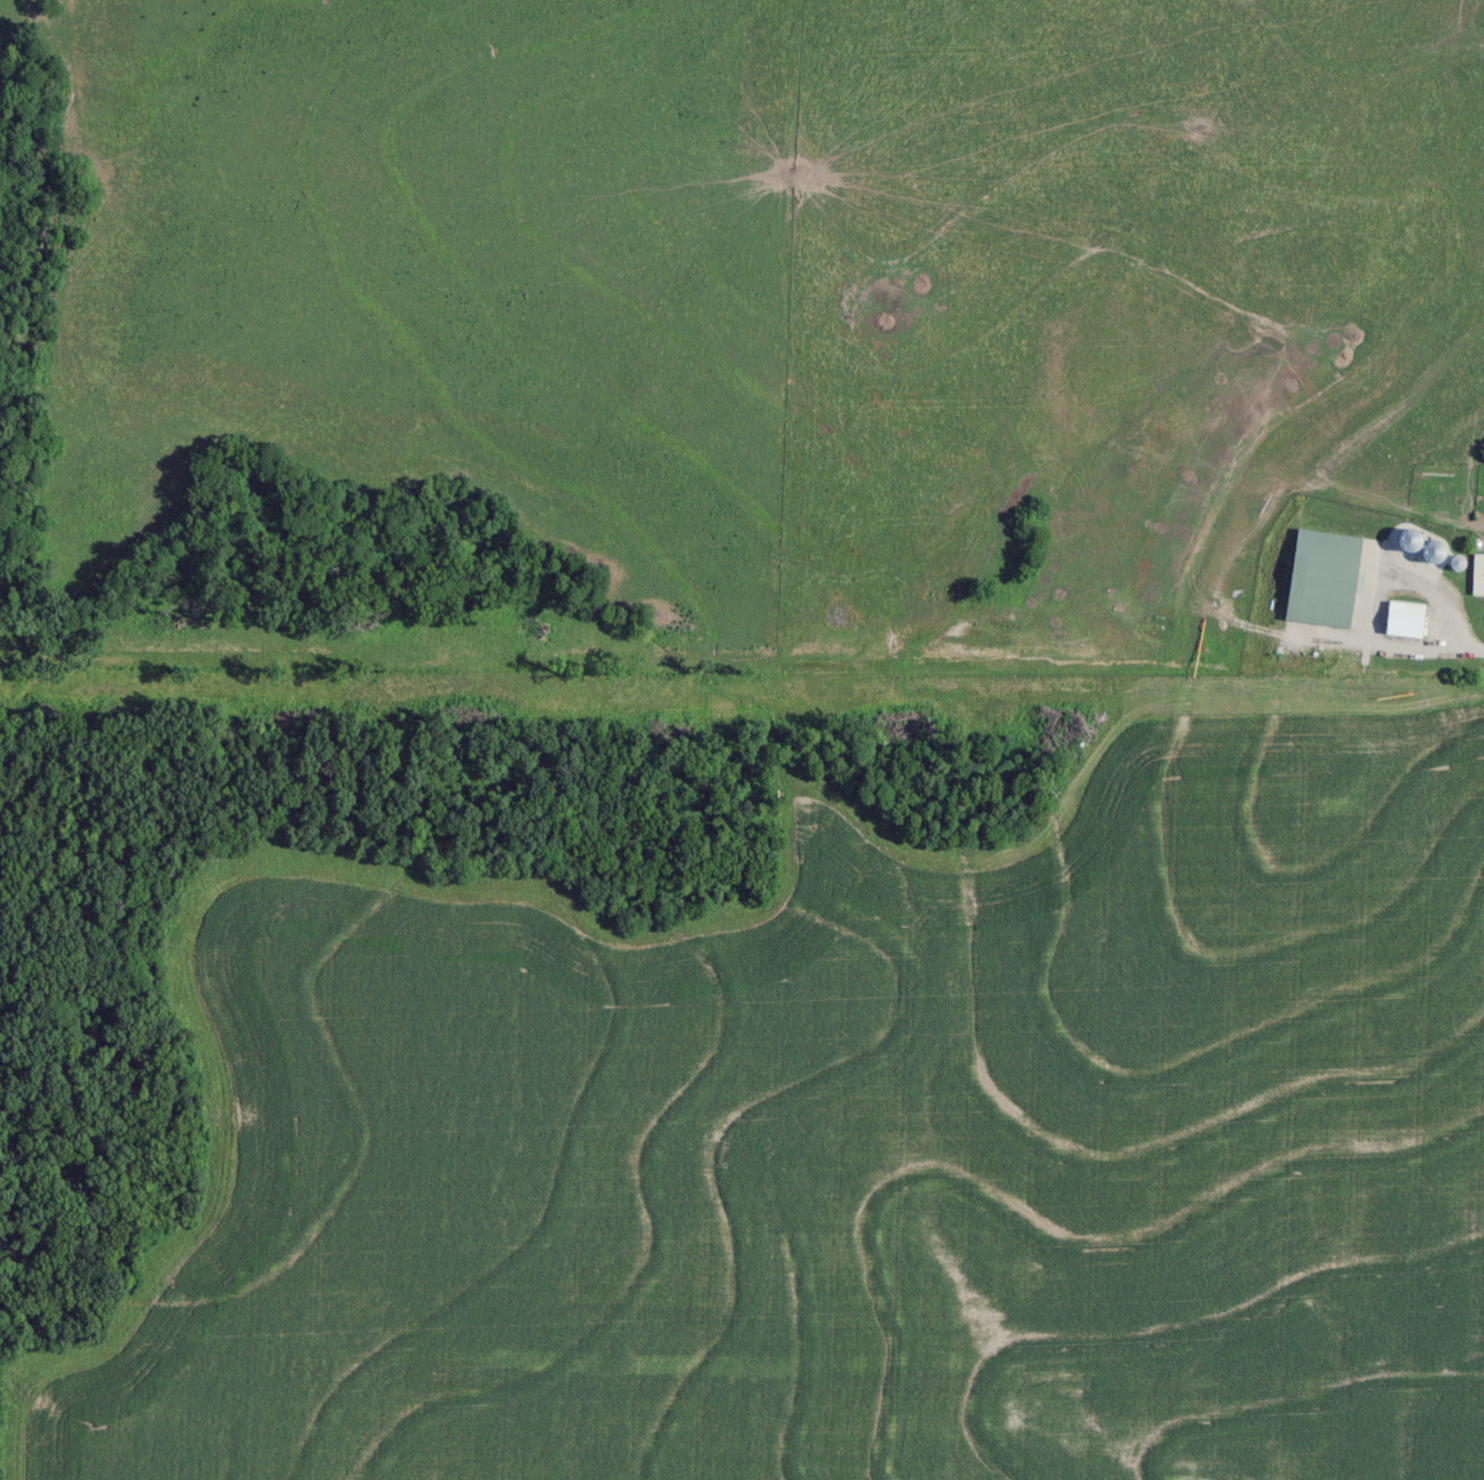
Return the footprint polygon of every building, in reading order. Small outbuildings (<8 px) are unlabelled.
[(1295,574),(1309,575),(1310,569),(1325,570),(1329,532),(1300,528),(1295,574)] [(1476,554),(1476,596),(1483,596),(1483,554),(1476,554)] [(1289,619),(1351,628),(1356,600),(1344,598),(1342,607),(1315,603),(1316,590),(1307,589),(1306,596),(1293,594),(1289,619)] [(1429,603),(1390,601),(1389,634),(1428,635),(1429,603)]
